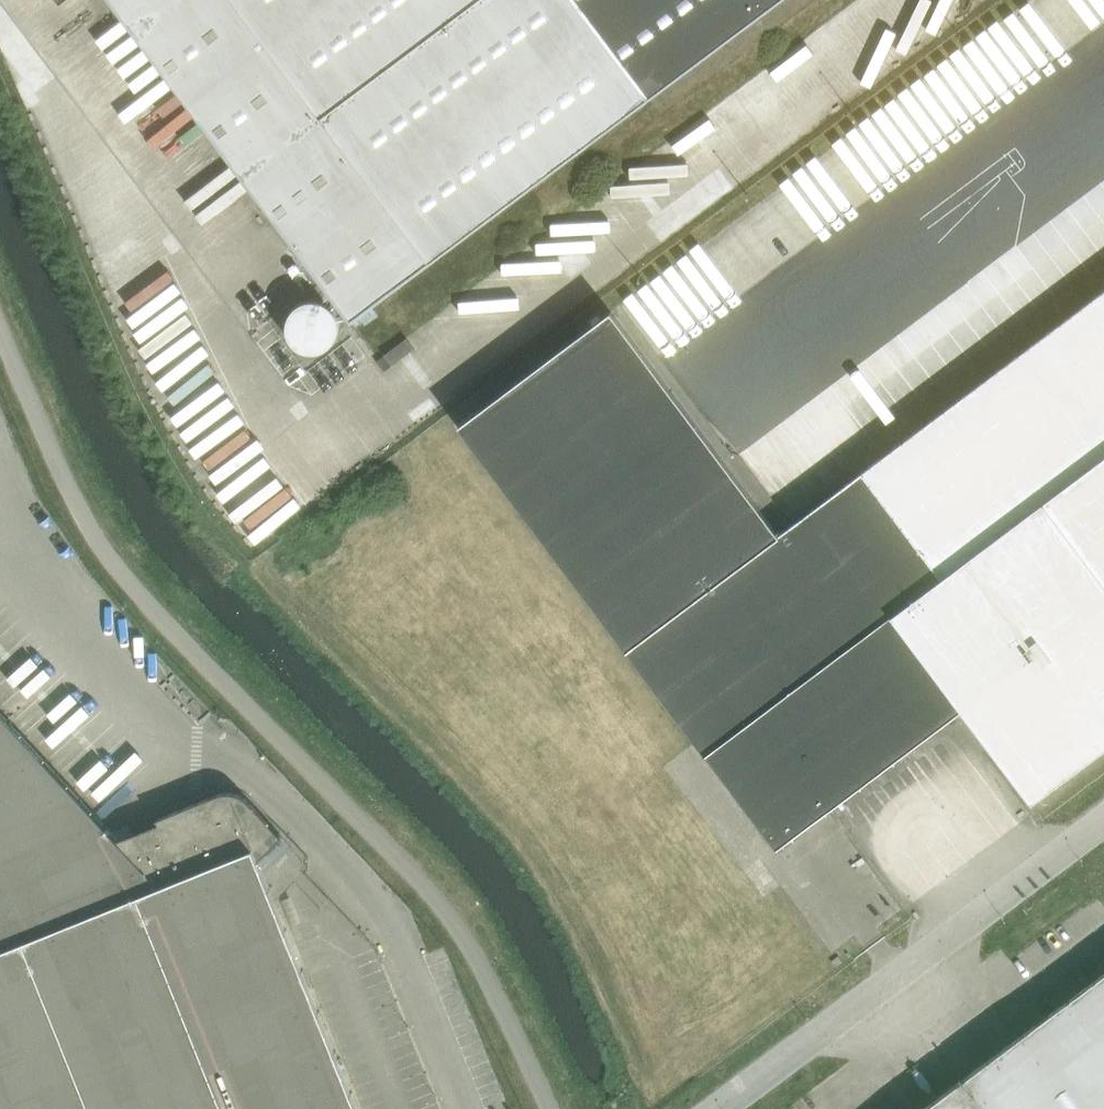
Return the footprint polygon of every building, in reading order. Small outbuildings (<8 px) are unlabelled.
[(780,0),(111,0),(352,321),(780,0)] [(863,471),(938,570),(887,607),(962,708),(1032,801),(1103,747),(1103,290),(863,471)] [(291,339),(297,345),(305,349),(313,350),(322,348),(329,344),(334,337),(337,329),(337,320),(335,312),(329,306),(322,301),(314,299),(306,300),(299,303),(293,309),(289,315),(287,323),(288,331),(291,339)] [(612,310),(459,424),(627,648),(626,649),(706,755),(707,754),(777,847),(832,806),(962,708),(887,607),(938,570),(863,471),(780,533),(612,310)] [(258,859),(267,851),(269,853),(277,845),(275,843),(283,836),(270,822),(249,800),(247,798),(245,797),(242,795),(240,794),(238,793),(235,792),(233,792),(230,792),(228,791),(223,792),(219,793),(157,818),(157,819),(158,819),(159,822),(117,838),(0,711),(0,1108),(359,1108),(258,859)] [(964,1077),(961,1074),(987,1108),(1103,1108),(1103,972),(964,1077)] [(961,1074),(960,1075),(962,1078),(922,1108),(987,1108),(961,1074)]
